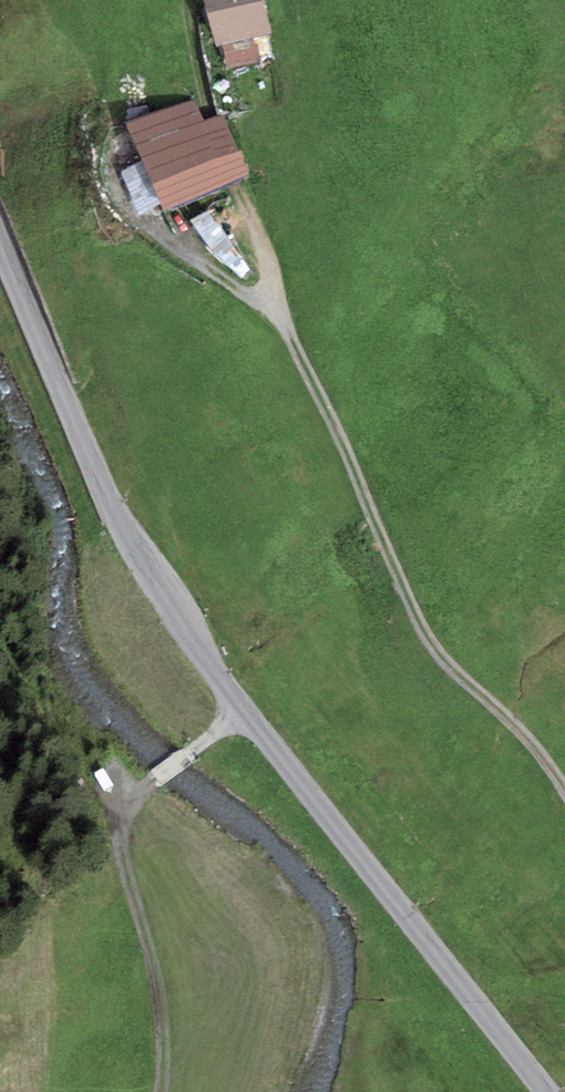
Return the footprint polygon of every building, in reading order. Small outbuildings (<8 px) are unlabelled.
[(262,0),(203,0),(217,49),(224,47),(253,39),(272,34),(262,0)] [(253,39),(224,47),(230,71),(260,63),(253,39)] [(195,99),(125,123),(164,212),(249,175),(224,113),(205,121),(195,99)]
